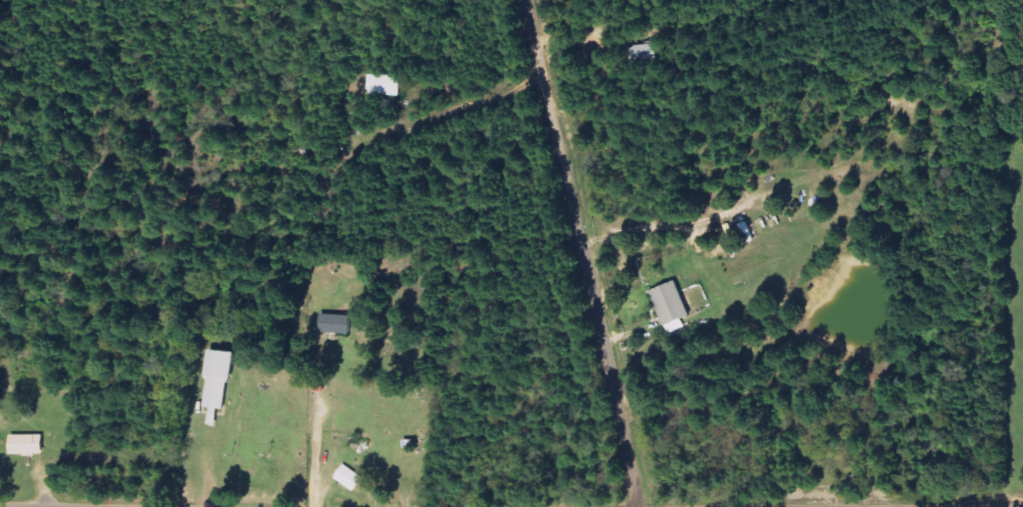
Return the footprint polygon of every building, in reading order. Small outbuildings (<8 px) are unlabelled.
[(399,96),(399,77),(368,76),(367,96),(399,96)] [(650,292),(665,328),(691,316),(677,281),(650,292)] [(320,333),(350,334),(351,316),(321,314),(320,333)] [(202,410),(226,413),(233,353),(208,350),(202,410)] [(314,392),(323,392),(323,379),(314,380),(314,392)] [(44,436),(11,436),(11,455),(44,455),(44,436)] [(364,478),(344,465),(335,479),(354,492),(364,478)]
